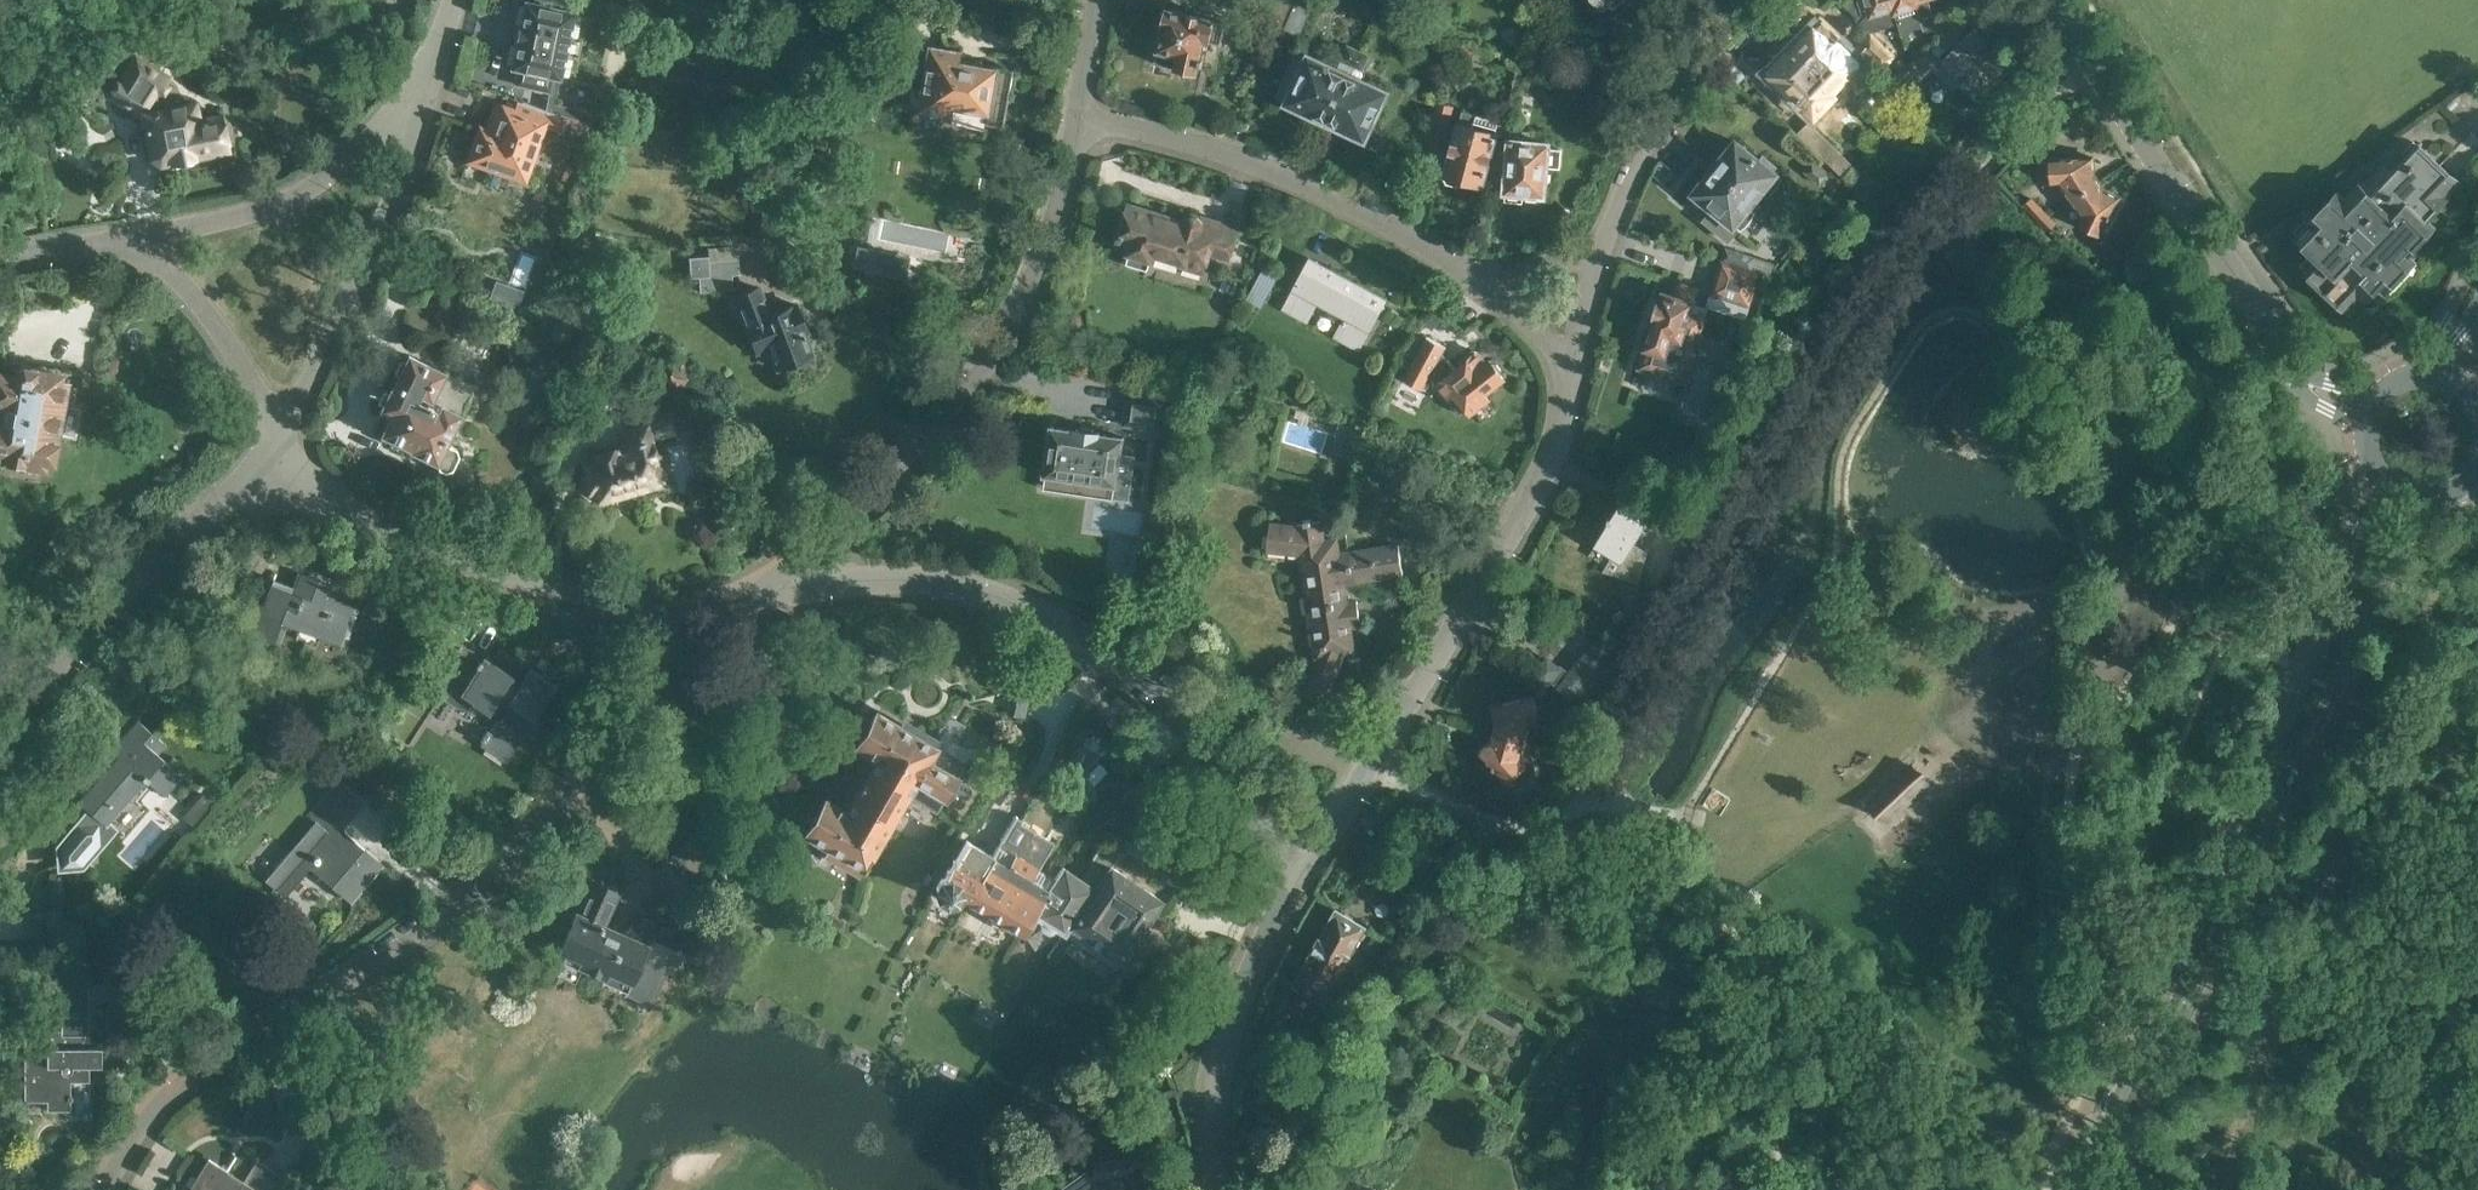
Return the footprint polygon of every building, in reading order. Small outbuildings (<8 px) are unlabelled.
[(513,86),(549,93),(553,79),(559,80),(575,10),(529,0),(524,0),(509,70),(517,71),(513,86)] [(1285,28),(1298,2),(1294,0),(1280,0),(1270,20),(1285,28)] [(1401,11),(1400,0),(1378,0),(1401,11)] [(1899,22),(1892,0),(1845,0),(1843,2),(1873,30),(1899,22)] [(1906,48),(1914,41),(1910,29),(1914,28),(1909,10),(1918,7),(1916,0),(1892,0),(1899,22),(1906,48)] [(1925,29),(1936,18),(1930,0),(1916,0),(1918,7),(1925,29)] [(1298,2),(1285,28),(1298,34),(1311,9),(1298,2)] [(1168,6),(1163,26),(1164,26),(1155,62),(1199,72),(1206,41),(1222,45),(1227,21),(1168,6)] [(1812,58),(1842,86),(1852,75),(1859,80),(1875,62),(1883,69),(1896,55),(1871,32),(1852,54),(1822,23),(1802,44),(1814,56),(1812,58)] [(1960,83),(1975,97),(2007,63),(1986,43),(1989,40),(1975,26),(1943,58),(1930,45),(1908,67),(1899,58),(1893,64),(1903,73),(1893,83),(1908,97),(1933,71),(1953,90),(1960,83)] [(1289,101),(1327,119),(1359,48),(1348,43),(1338,66),(1310,53),(1309,55),(1297,50),(1277,94),(1289,100),(1289,101)] [(988,122),(1005,125),(1015,69),(962,60),(964,50),(932,44),(921,110),(953,115),(955,106),(990,112),(988,122)] [(1814,56),(1802,44),(1791,55),(1790,53),(1771,73),(1818,117),(1839,95),(1836,92),(1842,86),(1812,58),(1814,56)] [(1359,48),(1327,119),(1367,137),(1390,87),(1362,74),(1372,54),(1359,48)] [(137,59),(116,90),(140,106),(137,111),(144,116),(152,157),(161,162),(229,148),(228,145),(230,138),(230,133),(228,130),(224,125),(221,111),(201,115),(197,98),(167,104),(157,98),(163,88),(159,85),(165,76),(137,59)] [(1513,90),(1528,93),(1532,73),(1518,70),(1513,90)] [(567,119),(529,105),(527,112),(501,103),(492,129),(480,125),(468,160),(528,181),(546,127),(562,133),(567,119)] [(1429,138),(1444,142),(1454,107),(1438,103),(1429,138)] [(1463,110),(1445,177),(1448,181),(1457,184),(1461,182),(1463,177),(1484,183),(1498,130),(1497,130),(1499,120),(1463,110)] [(1800,131),(1841,172),(1851,162),(1810,121),(1800,131)] [(1511,138),(1506,191),(1507,191),(1507,199),(1523,200),(1524,192),(1545,193),(1548,164),(1561,166),(1563,148),(1551,147),(1552,141),(1511,138)] [(1717,166),(1756,198),(1762,191),(1768,196),(1773,192),(1778,186),(1781,179),(1776,175),(1778,172),(1737,139),(1723,156),(1724,157),(1717,166)] [(2458,180),(2440,163),(2418,142),(2377,185),(2380,188),(2372,196),(2359,183),(2346,197),(2339,190),(2296,235),(2313,251),(2300,265),(2349,312),(2357,304),(2359,306),(2380,284),(2385,289),(2415,259),(2408,252),(2434,223),(2427,217),(2447,196),(2445,194),(2458,180)] [(2061,181),(2072,198),(2099,181),(2094,173),(2094,155),(2050,157),(2051,182),(2061,181)] [(1805,169),(1822,183),(1829,173),(1813,160),(1805,169)] [(1708,175),(1694,192),(1714,208),(1705,220),(1729,239),(1740,227),(1742,229),(1747,225),(1753,218),(1756,211),(1762,203),(1756,198),(1717,166),(1709,176),(1708,175)] [(2099,181),(2072,198),(2083,215),(2079,224),(2100,234),(2119,196),(2105,189),(2099,181)] [(2022,207),(2038,222),(2049,214),(2032,197),(2022,207)] [(1129,246),(1126,253),(1129,254),(1127,263),(1149,269),(1152,261),(1155,262),(1157,256),(1182,264),(1180,267),(1205,275),(1209,264),(1210,264),(1213,255),(1229,260),(1239,228),(1213,220),(1211,226),(1205,224),(1204,220),(1202,217),(1199,215),(1196,214),(1193,214),(1190,216),(1187,218),(1186,221),(1130,204),(1118,242),(1129,246)] [(2049,214),(2038,222),(2049,232),(2058,222),(2049,214)] [(697,278),(698,293),(733,290),(731,275),(739,274),(737,246),(706,248),(707,256),(688,258),(690,279),(697,278)] [(856,246),(851,267),(907,279),(912,258),(856,246)] [(1722,261),(1751,270),(1755,255),(1726,246),(1722,261)] [(1334,336),(1359,350),(1387,297),(1312,256),(1283,309),(1308,322),(1319,303),(1344,316),(1334,336)] [(509,278),(525,293),(541,276),(524,261),(509,278)] [(1722,261),(1712,294),(1740,302),(1746,283),(1756,286),(1759,273),(1751,270),(1722,261)] [(1251,295),(1265,302),(1279,277),(1264,269),(1251,295)] [(1641,364),(1687,379),(1707,315),(1694,311),(1701,288),(1679,280),(1675,293),(1664,290),(1662,298),(1659,297),(1653,318),(1655,318),(1641,364)] [(807,330),(796,303),(771,313),(759,286),(735,295),(757,351),(769,346),(778,368),(785,364),(791,367),(803,362),(806,356),(812,354),(804,332),(807,330)] [(1402,358),(1395,372),(1405,377),(1403,379),(1423,390),(1430,376),(1444,392),(1461,414),(1466,409),(1471,415),(1492,399),(1487,393),(1506,379),(1502,374),(1503,369),(1498,362),(1493,362),(1489,357),(1487,359),(1478,349),(1476,351),(1474,350),(1472,350),(1459,361),(1461,363),(1455,368),(1447,358),(1438,366),(1437,364),(1443,353),(1446,346),(1426,336),(1412,363),(1402,358)] [(473,386),(445,372),(446,371),(409,353),(407,358),(400,361),(396,370),(398,376),(392,387),(391,387),(381,408),(391,413),(382,434),(389,437),(391,444),(398,447),(405,445),(412,448),(411,450),(436,461),(439,469),(446,473),(454,470),(461,456),(458,448),(456,448),(448,444),(463,412),(461,411),(473,386)] [(672,360),(667,388),(685,391),(690,363),(672,360)] [(60,431),(69,381),(61,379),(63,371),(39,367),(39,368),(24,365),(18,370),(17,373),(0,370),(0,420),(60,431)] [(1121,427),(1162,433),(1168,397),(1126,391),(1121,427)] [(703,402),(676,409),(684,441),(711,434),(703,402)] [(585,461),(589,474),(583,475),(588,492),(594,491),(597,500),(642,487),(644,494),(660,490),(658,483),(664,481),(652,440),(678,432),(673,415),(649,421),(649,419),(622,426),(628,448),(620,450),(619,444),(591,452),(592,458),(585,461)] [(0,420),(0,466),(1,466),(2,459),(46,466),(47,460),(54,461),(60,431),(0,420)] [(1332,451),(1352,457),(1361,426),(1342,420),(1332,451)] [(1052,426),(1043,489),(1115,499),(1115,498),(1129,500),(1136,455),(1123,453),(1125,437),(1101,434),(1102,431),(1075,427),(1075,430),(1052,426)] [(1607,551),(1613,555),(1603,570),(1639,581),(1649,551),(1635,543),(1648,522),(1620,505),(1611,518),(1610,517),(1608,520),(1610,521),(1595,544),(1607,551)] [(1303,692),(1326,701),(1345,651),(1356,650),(1352,626),(1362,624),(1359,600),(1348,602),(1345,583),(1404,573),(1399,543),(1342,552),(1339,535),(1326,537),(1324,519),(1312,520),(1312,517),(1306,518),(1306,521),(1297,523),(1271,519),(1268,550),(1301,554),(1307,595),(1306,595),(1309,613),(1310,613),(1317,657),(1303,692)] [(282,621),(340,644),(355,603),(336,596),(339,586),(299,571),(294,585),(274,578),(272,583),(254,633),(275,641),(282,621)] [(1599,607),(1606,615),(1619,606),(1613,597),(1599,607)] [(2028,629),(1991,654),(2005,672),(2041,646),(2028,629)] [(481,744),(507,761),(535,717),(534,717),(556,683),(530,667),(520,683),(511,677),(513,675),(484,656),(482,659),(460,645),(432,688),(454,703),(459,694),(489,712),(492,708),(500,713),(481,744)] [(1563,666),(1561,668),(1551,679),(1573,697),(1583,705),(1617,665),(1595,646),(1572,673),(1563,666)] [(1551,679),(1561,668),(1549,657),(1536,673),(1548,683),(1551,679)] [(1495,729),(1526,739),(1531,720),(1541,717),(1535,693),(1493,704),(1496,718),(1499,719),(1495,729)] [(1007,712),(1024,716),(1026,706),(1009,702),(1007,712)] [(878,756),(946,795),(966,760),(936,743),(935,745),(877,711),(872,721),(866,717),(857,732),(863,736),(858,745),(878,756)] [(58,849),(60,867),(80,866),(110,831),(105,827),(144,781),(162,797),(181,775),(155,753),(164,743),(139,720),(117,745),(122,749),(77,802),(86,809),(80,816),(83,820),(58,849)] [(1526,739),(1495,729),(1492,742),(1490,741),(1480,751),(1510,782),(1527,765),(1520,759),(1526,739)] [(1556,759),(1566,763),(1574,744),(1564,740),(1556,759)] [(826,800),(886,835),(905,802),(906,802),(910,795),(937,810),(946,795),(878,756),(870,769),(863,765),(846,794),(854,798),(846,811),(826,799),(826,800)] [(1911,766),(1874,801),(1890,817),(1927,783),(1911,766)] [(265,879),(285,896),(311,866),(348,898),(380,860),(344,829),(365,804),(336,780),(305,817),(313,823),(265,879)] [(886,835),(826,800),(821,808),(815,805),(806,820),(812,823),(807,832),(813,836),(811,840),(803,842),(799,850),(800,858),(808,863),(817,861),(822,853),(819,845),(822,841),(865,867),(872,855),(874,857),(886,835)] [(1144,814),(1124,849),(1139,858),(1159,822),(1144,814)] [(1016,815),(993,854),(966,901),(964,904),(1017,935),(1019,932),(1023,934),(1034,915),(1055,878),(1039,869),(1055,842),(1020,822),(1022,819),(1016,815)] [(1055,878),(1034,915),(1042,920),(1040,923),(1041,927),(1048,931),(1053,930),(1054,928),(1065,934),(1069,927),(1087,897),(1089,898),(1111,865),(1128,840),(1112,829),(1090,862),(1094,864),(1085,879),(1063,865),(1055,878)] [(688,859),(685,861),(696,871),(709,857),(708,856),(713,851),(702,841),(703,840),(695,833),(679,850),(688,859)] [(966,901),(993,854),(967,839),(955,861),(953,859),(944,874),(940,875),(933,886),(936,898),(947,904),(959,901),(961,897),(966,901)] [(1087,897),(1069,927),(1121,961),(1162,899),(1111,865),(1089,898),(1087,897)] [(577,912),(558,954),(605,975),(602,980),(650,1001),(669,958),(676,962),(687,937),(679,934),(681,931),(636,911),(626,934),(603,924),(618,890),(594,879),(579,913),(577,912)] [(1294,984),(1325,1002),(1368,925),(1337,907),(1294,984)] [(1656,972),(1643,996),(1673,1012),(1686,988),(1656,972)] [(90,1034),(89,1034),(89,986),(60,987),(61,1029),(24,1029),(25,1101),(47,1101),(47,1110),(72,1110),(71,1099),(73,1099),(74,1097),(74,1096),(72,1094),(71,1094),(71,1081),(90,1081),(90,1066),(103,1065),(103,1046),(90,1046),(90,1034)] [(293,1182),(258,1159),(244,1180),(209,1157),(188,1189),(287,1189),(293,1182)] [(1095,1160),(1096,1176),(1135,1173),(1133,1157),(1095,1160)] [(1086,1170),(1059,1189),(1101,1189),(1086,1170)]
